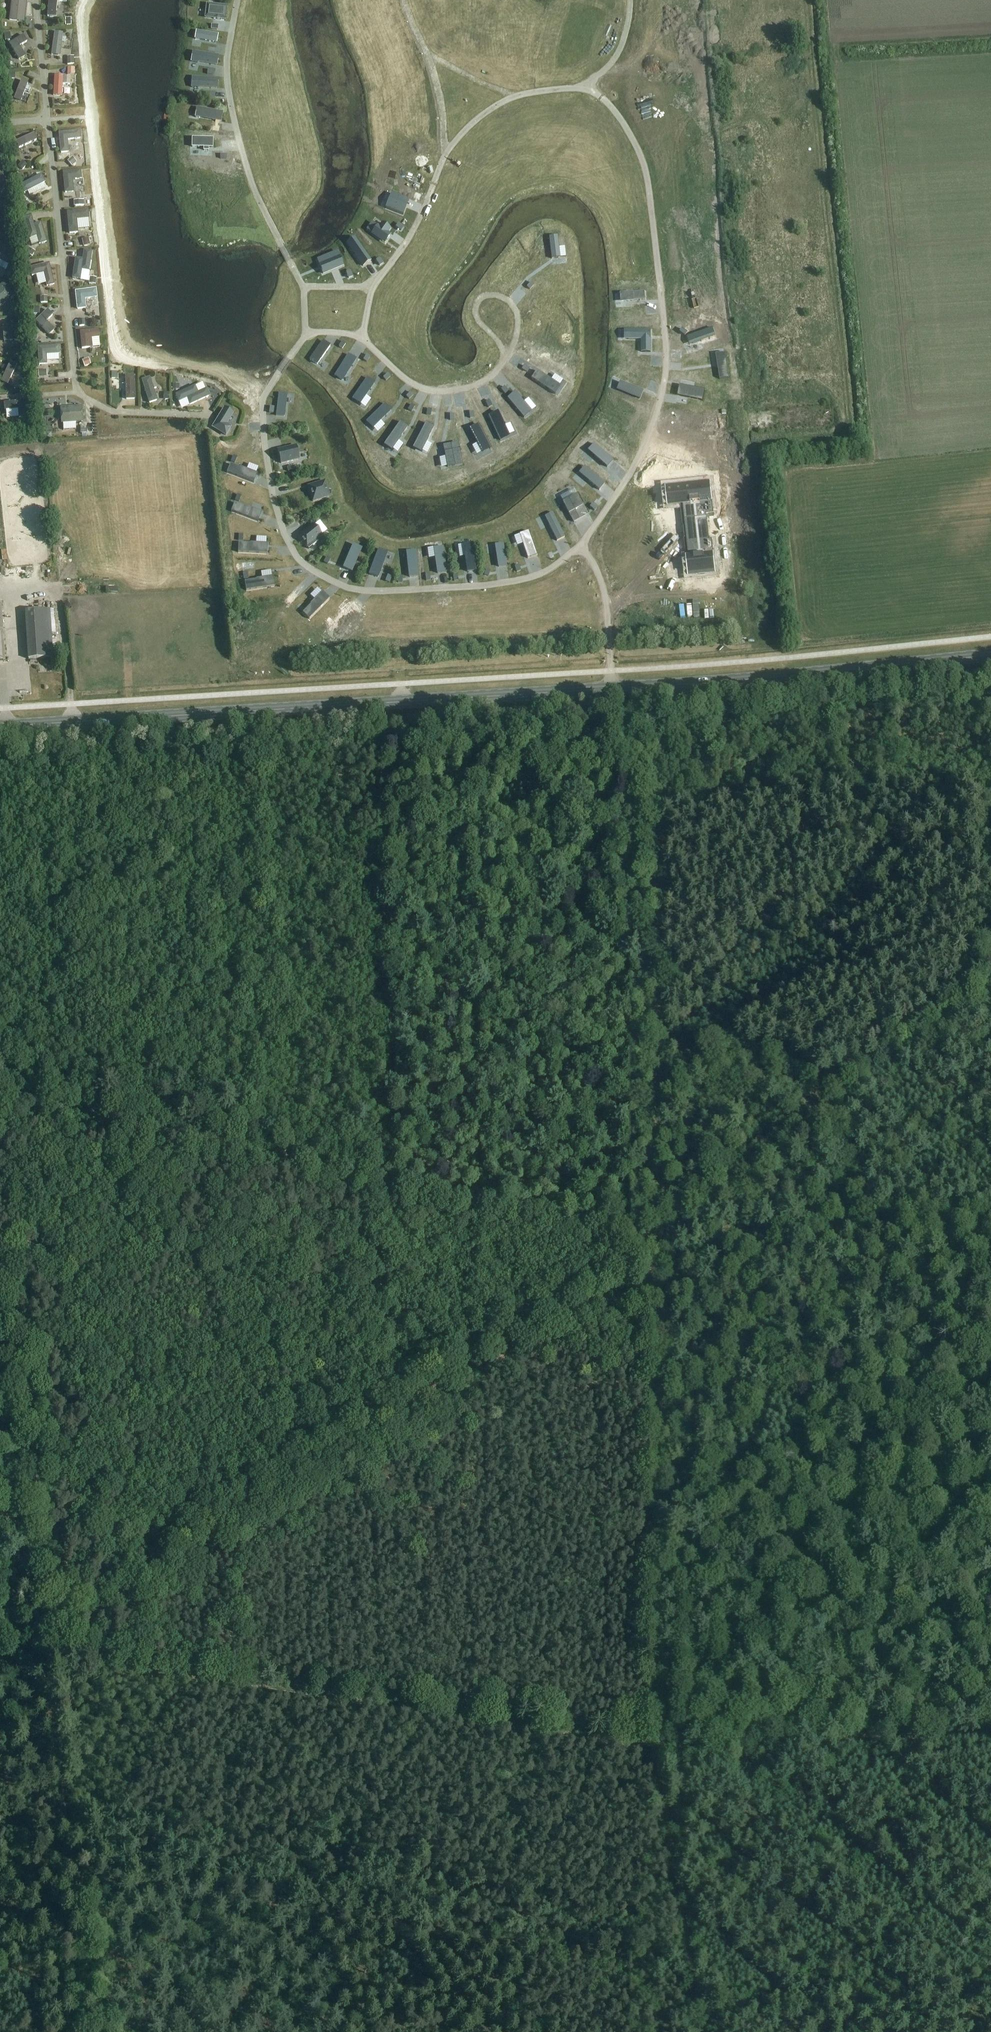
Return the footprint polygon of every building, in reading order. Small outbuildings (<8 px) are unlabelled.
[(9,20),(24,22),(26,1),(12,0),(11,0),(9,20)] [(47,17),(56,17),(57,1),(67,2),(67,0),(48,0),(47,17)] [(224,20),(226,7),(207,5),(206,9),(205,14),(206,14),(205,17),(213,18),(213,19),(221,20),(221,19),(224,20)] [(216,43),(218,35),(196,31),(195,39),(216,43)] [(54,32),(51,55),(60,56),(62,42),(66,43),(66,39),(62,38),(63,33),(54,32)] [(9,44),(19,61),(25,57),(19,46),(27,42),(23,35),(9,44)] [(218,57),(194,52),(193,56),(192,56),(191,62),(198,63),(198,62),(216,65),(218,57)] [(54,76),(53,96),(62,97),(62,84),(70,85),(70,77),(63,77),(63,76),(54,76)] [(217,79),(193,78),(193,82),(192,82),(192,88),(198,88),(198,87),(217,88),(217,79)] [(21,81),(14,99),(20,102),(28,83),(21,81)] [(222,113),(197,109),(197,113),(196,113),(195,117),(196,118),(199,118),(200,118),(221,121),(222,113)] [(58,133),(60,153),(69,153),(68,141),(81,139),(80,131),(58,133)] [(34,134),(15,142),(18,148),(37,140),(34,134)] [(72,157),(67,161),(72,167),(77,163),(72,157)] [(22,161),(18,166),(22,170),(27,165),(22,161)] [(62,172),(64,193),(74,192),(72,180),(82,179),(81,170),(62,172)] [(41,175),(20,186),(24,194),(45,182),(41,175)] [(408,202),(389,194),(383,209),(401,217),(408,202)] [(25,201),(22,206),(28,210),(32,205),(25,201)] [(67,212),(69,230),(77,230),(76,220),(89,219),(88,210),(67,212)] [(31,217),(24,219),(29,239),(36,237),(39,245),(47,242),(41,223),(34,225),(31,217)] [(371,234),(385,243),(391,234),(389,232),(392,228),(382,222),(380,226),(377,224),(371,234)] [(556,235),(546,236),(548,263),(557,262),(556,247),(556,235)] [(88,238),(82,239),(83,246),(90,245),(88,238)] [(350,249),(362,267),(372,261),(359,243),(350,249)] [(29,248),(26,254),(32,257),(35,252),(29,248)] [(75,258),(72,279),(80,280),(81,271),(89,272),(92,252),(84,251),(83,259),(75,258)] [(8,265),(9,265),(9,264),(12,259),(0,254),(0,261),(8,265)] [(632,264),(635,264),(641,264),(640,255),(615,257),(616,266),(632,265),(632,264)] [(323,275),(343,266),(339,256),(319,264),(323,275)] [(49,264),(30,269),(32,276),(44,273),(47,286),(54,284),(49,264)] [(16,295),(5,282),(0,286),(0,307),(16,295)] [(75,292),(77,310),(86,309),(85,300),(97,298),(96,289),(75,292)] [(643,293),(617,295),(618,304),(644,302),(643,293)] [(47,310),(35,321),(49,336),(55,330),(46,321),(53,315),(47,310)] [(17,325),(2,327),(4,342),(19,341),(17,325)] [(98,330),(80,332),(82,349),(90,348),(89,339),(99,338),(98,330)] [(689,338),(691,346),(702,342),(702,343),(715,339),(711,330),(689,338)] [(649,331),(623,331),(623,341),(639,341),(639,353),(649,353),(649,331)] [(310,360),(317,364),(322,358),(330,346),(323,342),(310,360)] [(37,347),(39,365),(47,364),(46,355),(59,354),(59,346),(37,347)] [(726,353),(716,354),(720,380),(730,379),(726,353)] [(348,355),(334,376),(341,380),(346,373),(347,374),(356,360),(348,355)] [(82,361),(85,367),(91,365),(88,358),(82,361)] [(10,361),(1,381),(8,385),(17,365),(10,361)] [(545,380),(535,373),(530,381),(552,396),(557,389),(544,380),(545,380)] [(126,377),(127,399),(134,399),(133,377),(126,377)] [(141,380),(149,403),(157,400),(150,377),(141,380)] [(367,378),(352,399),(359,403),(364,396),(365,397),(374,383),(367,378)] [(175,395),(179,402),(187,398),(190,405),(210,396),(203,382),(175,395)] [(642,391),(618,382),(614,390),(638,400),(642,391)] [(680,385),(678,396),(703,401),(706,390),(680,385)] [(512,393),(505,399),(522,420),(528,415),(519,403),(520,402),(512,393)] [(286,395),(278,394),(276,416),(284,417),(286,395)] [(26,401),(4,403),(5,411),(18,410),(19,419),(28,418),(26,401)] [(384,404),(366,422),(372,428),(378,421),(379,422),(391,411),(384,404)] [(82,406),(60,408),(61,424),(83,423),(82,406)] [(224,407),(211,428),(226,437),(232,427),(227,424),(234,414),(224,407)] [(500,425),(495,414),(487,418),(497,442),(505,439),(499,425),(500,425)] [(408,429),(401,423),(386,444),(393,448),(397,441),(398,442),(408,429)] [(413,447),(420,451),(425,442),(427,438),(428,438),(434,428),(425,423),(424,426),(413,447)] [(482,437),(477,427),(468,431),(480,455),(487,451),(481,438),(482,437)] [(445,458),(447,468),(461,465),(457,444),(444,446),(445,453),(445,458)] [(277,450),(281,464),(299,460),(296,445),(277,450)] [(613,461),(594,445),(588,451),(595,456),(594,457),(607,468),(613,461)] [(230,464),(227,473),(252,483),(256,475),(241,469),(242,469),(230,464)] [(605,485),(584,467),(579,474),(600,491),(605,485)] [(307,486),(312,503),(330,497),(325,480),(307,486)] [(687,559),(689,574),(699,574),(699,575),(705,575),(705,573),(717,572),(715,560),(712,560),(707,514),(710,514),(717,513),(714,480),(706,481),(679,483),(669,484),(671,503),(684,502),(687,529),(684,530),(685,541),(688,540),(690,558),(687,559)] [(574,523),(586,516),(576,497),(563,503),(574,523)] [(234,503),(231,511),(257,521),(260,513),(246,508),(246,507),(234,503)] [(553,516),(546,520),(557,541),(564,537),(553,516)] [(313,524),(297,536),(308,550),(318,542),(317,540),(323,535),(313,524)] [(523,544),(527,559),(537,556),(529,533),(520,536),(523,544)] [(348,542),(341,557),(351,562),(358,547),(348,542)] [(238,543),(238,552),(266,554),(266,545),(251,544),(238,543)] [(496,545),(499,567),(507,566),(504,544),(496,545)] [(465,557),(467,572),(476,571),(472,545),(464,546),(465,557)] [(435,557),(437,574),(446,573),(443,548),(443,547),(434,549),(436,557),(435,557)] [(369,575),(378,578),(384,562),(383,562),(386,554),(378,551),(369,575)] [(409,577),(418,577),(415,551),(407,552),(408,560),(407,560),(409,578),(409,577)] [(272,578),(262,580),(257,580),(244,581),(246,591),(273,587),(272,578)] [(302,613),(309,619),(329,600),(322,594),(312,604),(311,604),(302,613)] [(50,610),(24,611),(27,660),(53,658),(50,610)] [(251,647),(255,654),(262,650),(259,643),(251,647)]
